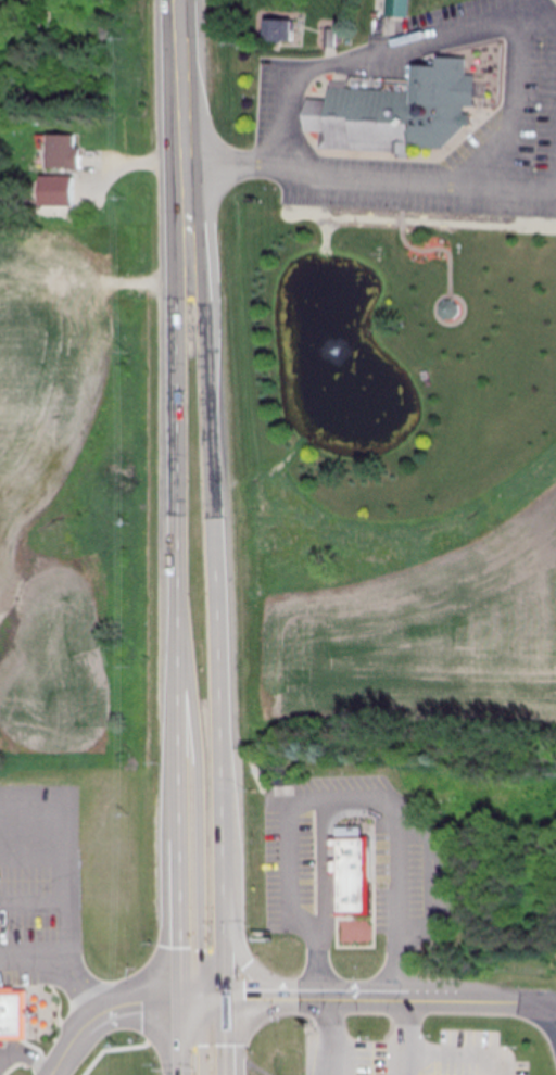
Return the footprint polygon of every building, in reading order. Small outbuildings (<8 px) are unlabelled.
[(384,18),(408,18),(408,0),(384,0),(384,18)] [(289,21),(260,21),(260,42),(289,42),(289,21)] [(326,89),(319,147),(435,153),(464,125),(467,67),(408,63),(406,92),(326,89)] [(46,137),(46,169),(81,169),(81,138),(46,137)] [(332,916),(365,916),(364,839),(327,839),(327,847),(332,847),(332,862),(328,863),(328,873),(332,873),(332,916)] [(23,1040),(0,1040),(0,992),(23,992),(23,1040)]
